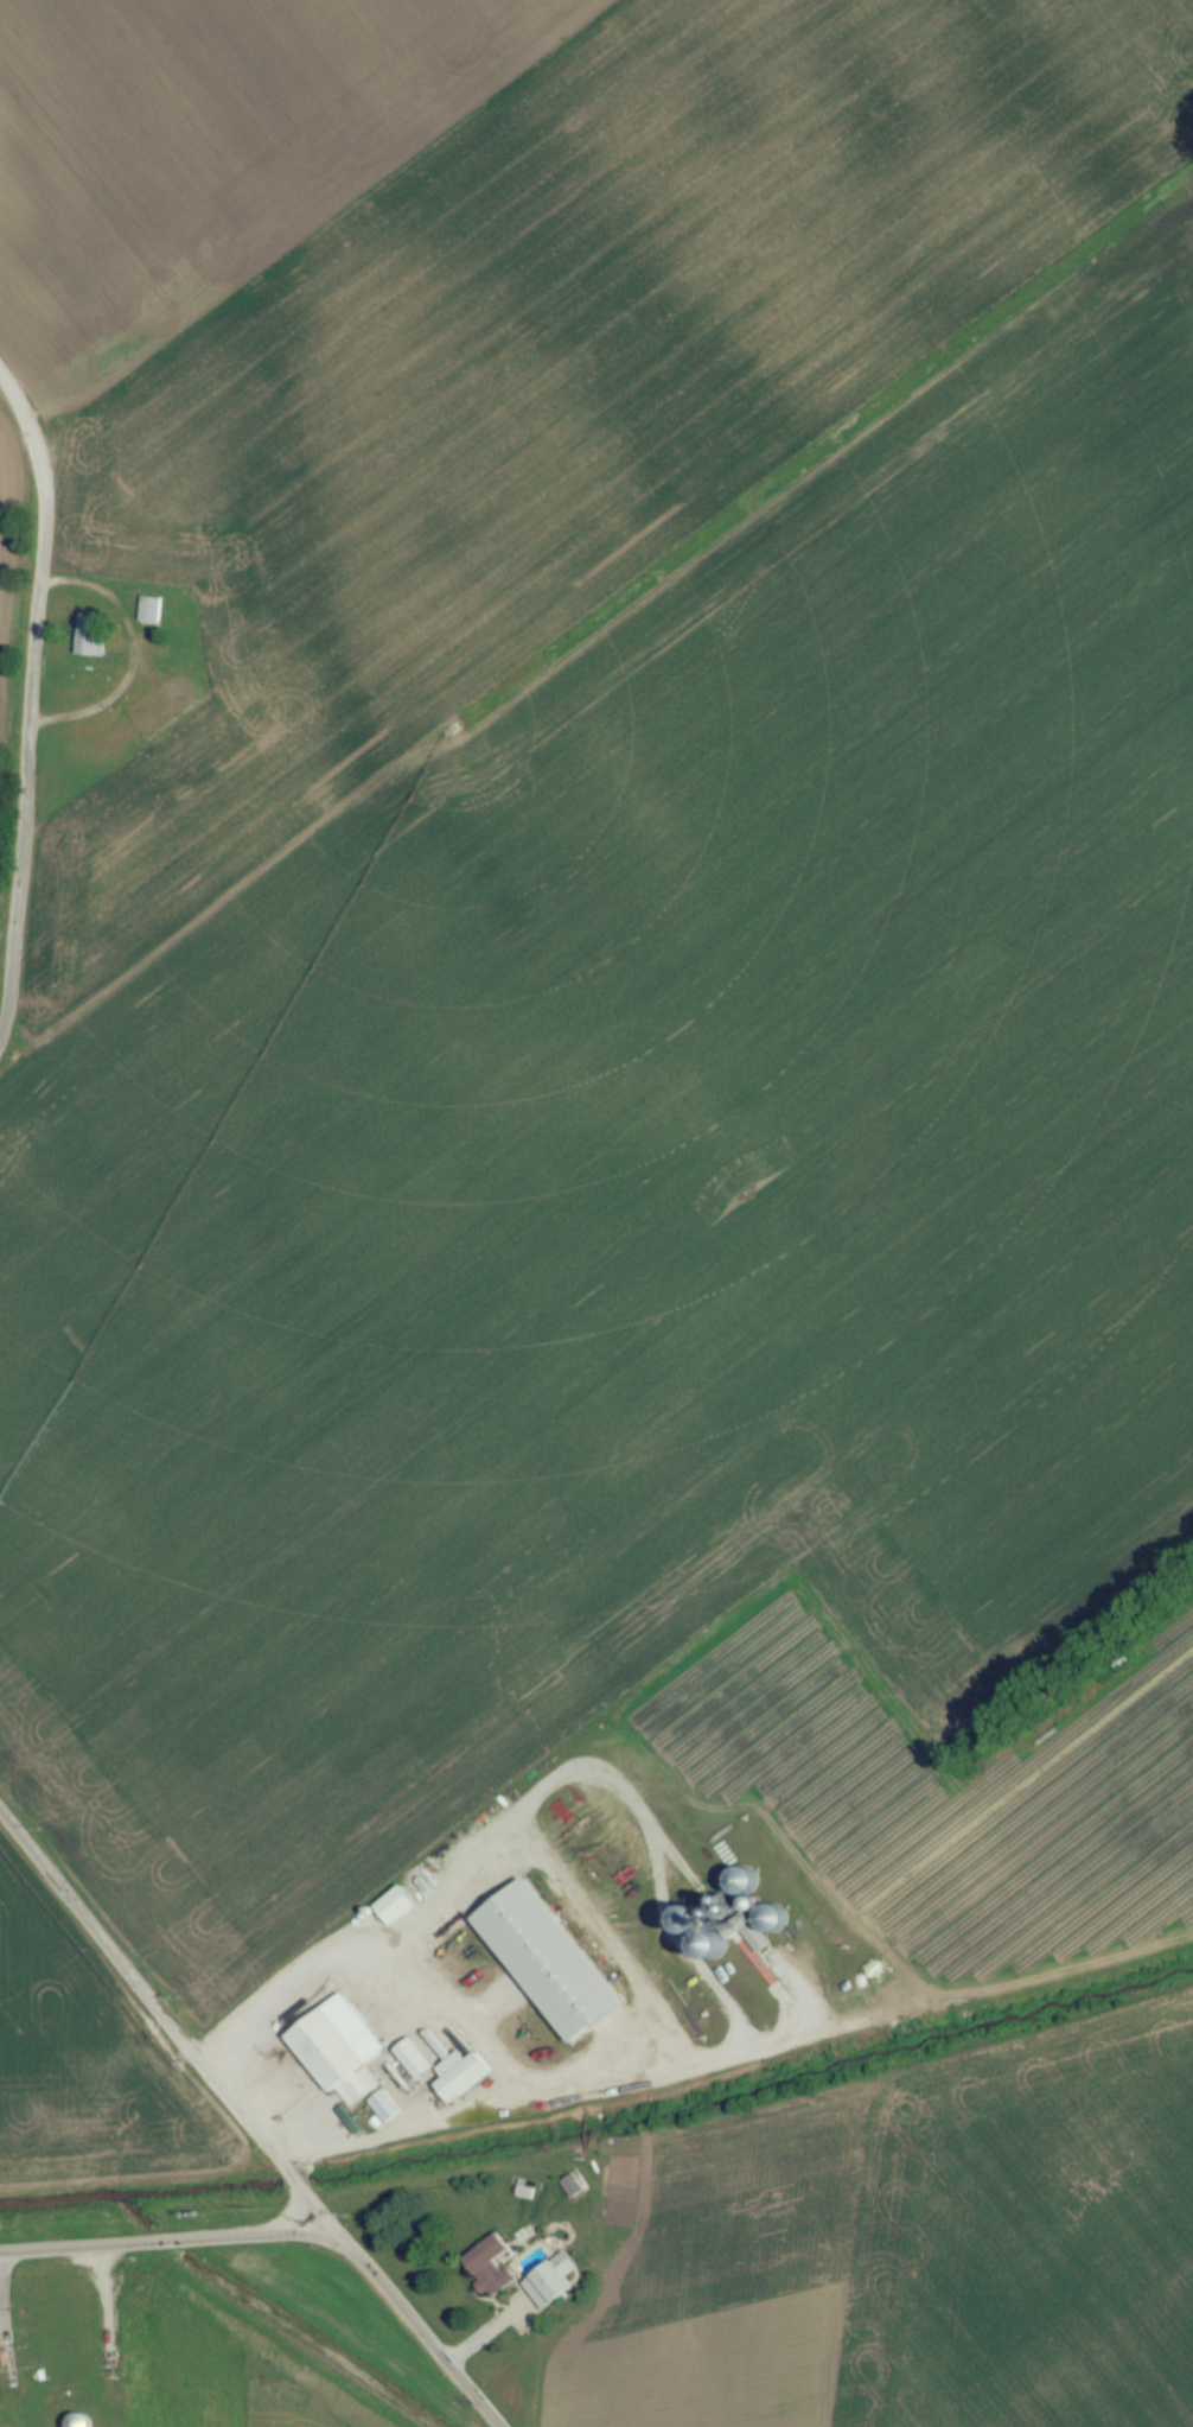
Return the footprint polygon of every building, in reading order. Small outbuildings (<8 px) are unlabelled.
[(161,608),(141,608),(141,633),(161,633),(161,608)] [(104,625),(76,625),(76,666),(104,666),(104,625)] [(567,2054),(621,2014),(526,1886),(473,1925),(567,2054)] [(376,1917),(393,1934),(416,1914),(400,1896),(376,1917)] [(386,2058),(343,2001),(286,2044),(330,2103),(336,2098),(350,2116),(372,2100),(357,2080),(386,2058)] [(435,2077),(411,2046),(395,2059),(418,2090),(435,2077)] [(444,2089),(436,2095),(449,2113),(492,2081),(477,2061),(467,2069),(460,2060),(436,2078),(444,2089)] [(580,2202),(574,2185),(563,2190),(569,2207),(580,2202)] [(461,2269),(490,2309),(516,2290),(500,2267),(509,2260),(497,2243),(461,2269)] [(578,2277),(565,2260),(523,2292),(544,2320),(573,2297),(565,2287),(578,2277)]
